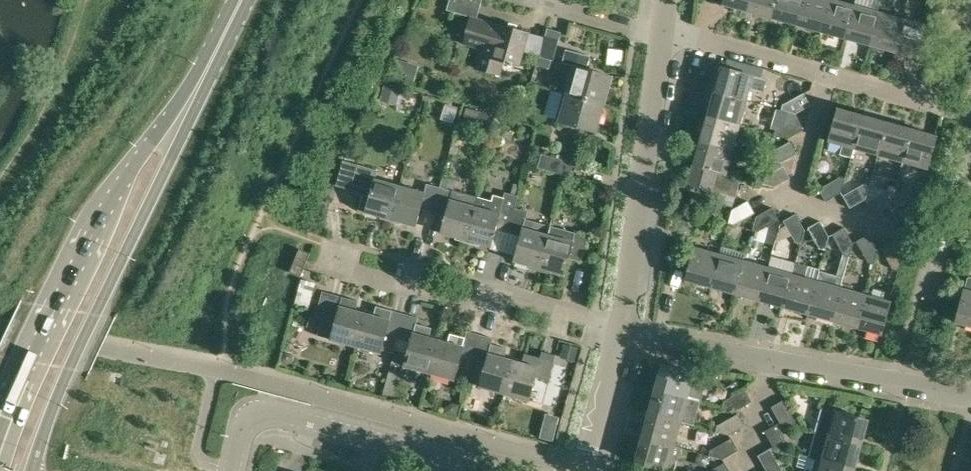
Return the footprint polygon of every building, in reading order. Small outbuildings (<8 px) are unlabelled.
[(482,0),(449,0),(446,10),(472,17),(477,18),(482,0)] [(722,4),(750,12),(753,0),(724,0),(722,4)] [(750,12),(772,18),(777,0),(753,0),(750,12)] [(772,18),(797,25),(803,0),(777,0),(772,18)] [(797,25),(822,32),(830,0),(829,0),(803,0),(797,25)] [(830,0),(822,32),(844,38),(853,7),(830,0)] [(853,7),(844,38),(869,45),(878,14),(853,7)] [(878,14),(869,45),(894,52),(902,20),(878,14)] [(477,18),(472,17),(465,43),(480,47),(475,67),(500,74),(504,61),(519,65),(528,32),(487,21),(477,18)] [(902,20),(894,52),(918,59),(927,27),(902,20)] [(543,36),(537,55),(553,60),(561,31),(547,27),(545,37),(543,36)] [(575,66),(567,94),(603,104),(611,76),(586,69),(575,66)] [(720,68),(713,93),(746,102),(750,87),(763,91),(767,79),(753,75),(753,77),(720,68)] [(379,100),(396,104),(400,88),(384,83),(379,100)] [(713,93),(707,117),(739,126),(746,102),(713,93)] [(794,114),(810,105),(803,93),(784,104),(783,104),(781,110),(794,114)] [(603,104),(567,94),(559,121),(595,132),(603,104)] [(828,142),(841,145),(839,152),(851,155),(852,148),(853,149),(862,116),(837,109),(828,142)] [(475,125),(484,127),(487,114),(479,112),(475,125)] [(862,116),(853,149),(878,155),(887,123),(862,116)] [(707,117),(700,142),(733,151),(739,126),(707,117)] [(788,138),(804,129),(797,117),(777,128),(776,128),(774,134),(788,138)] [(887,123),(878,155),(902,162),(911,129),(887,123)] [(911,129),(902,162),(927,169),(936,136),(911,129)] [(781,162),(797,153),(790,141),(770,152),(769,152),(767,159),(781,162)] [(700,142),(693,166),(691,165),(686,184),(711,191),(716,171),(726,174),(733,151),(700,142)] [(570,176),(574,162),(541,153),(538,167),(570,176)] [(774,186),(790,177),(783,165),(763,176),(761,183),(774,186)] [(350,191),(362,194),(357,211),(390,220),(399,187),(374,180),(377,171),(357,166),(350,191)] [(742,178),(726,174),(716,171),(711,191),(736,197),(742,178)] [(439,189),(432,213),(444,217),(440,234),(465,241),(474,208),(449,201),(452,192),(455,179),(443,176),(439,189)] [(841,192),(845,178),(838,176),(838,177),(819,188),(825,200),(841,192)] [(511,193),(517,194),(519,185),(513,183),(511,193)] [(865,199),(869,185),(863,183),(863,184),(843,195),(849,207),(865,199)] [(399,187),(390,220),(415,227),(419,210),(432,213),(439,189),(426,185),(424,194),(399,187)] [(890,206),(893,192),(887,190),(887,191),(867,202),(874,214),(890,206)] [(494,230),(507,234),(515,207),(518,194),(517,194),(511,193),(505,191),(503,197),(493,194),(492,200),(477,196),(474,208),(465,241),(490,247),(494,230)] [(914,212),(918,198),(911,196),(911,197),(891,209),(898,221),(914,212)] [(734,224),(755,212),(748,200),(732,209),(728,223),(734,225),(734,224)] [(515,207),(507,234),(520,237),(513,263),(538,269),(547,236),(522,229),(527,210),(515,207)] [(759,230),(779,219),(772,207),(756,216),(752,230),(759,231),(759,230)] [(801,243),(805,229),(796,213),(783,221),(795,240),(795,241),(801,243)] [(825,250),(829,236),(820,220),(808,227),(819,247),(819,248),(825,250)] [(850,257),(853,243),(844,227),(832,234),(843,254),(843,255),(850,257)] [(547,236),(538,269),(563,276),(568,259),(581,263),(588,238),(575,234),(572,243),(547,236)] [(874,263),(877,249),(869,234),(857,241),(868,261),(874,263)] [(898,270),(902,256),(893,241),(881,247),(892,267),(892,268),(898,270)] [(300,248),(290,272),(300,276),(310,252),(300,248)] [(685,281),(710,288),(719,255),(694,248),(685,281)] [(719,255),(710,288),(735,295),(744,262),(719,255)] [(792,275),(783,308),(807,315),(816,282),(805,279),(809,265),(794,261),(790,275),(792,275)] [(744,262),(735,295),(759,301),(768,268),(744,262)] [(768,268),(759,301),(783,308),(792,275),(790,275),(768,268)] [(964,290),(955,323),(970,327),(970,276),(968,276),(964,290)] [(816,282),(807,315),(831,321),(840,288),(816,282)] [(840,288),(831,321),(856,328),(865,295),(840,288)] [(358,302),(329,294),(321,292),(315,315),(321,317),(317,334),(331,338),(331,340),(356,347),(365,313),(356,311),(358,302)] [(865,295),(856,328),(881,335),(890,302),(865,295)] [(365,313),(356,347),(380,353),(385,336),(398,340),(405,315),(392,311),(376,307),(373,316),(365,313)] [(405,315),(398,340),(410,343),(403,367),(429,374),(438,341),(429,338),(432,329),(416,324),(418,318),(405,315)] [(438,341),(429,374),(454,381),(460,357),(473,361),(481,336),(467,332),(465,338),(450,334),(447,343),(438,341)] [(481,336),(473,361),(486,364),(479,388),(504,395),(513,362),(504,359),(507,350),(491,345),(493,339),(481,336)] [(562,342),(559,353),(573,358),(577,347),(562,342)] [(281,356),(283,360),(287,362),(291,360),(293,356),(291,352),(287,350),(283,352),(281,356)] [(548,382),(555,356),(542,353),(540,359),(535,378),(548,382)] [(513,362),(504,395),(528,402),(535,378),(540,359),(525,355),(522,364),(513,362)] [(660,365),(654,390),(700,402),(706,377),(660,365)] [(736,410),(752,401),(745,389),(722,401),(725,408),(736,410)] [(654,390),(647,415),(680,424),(681,420),(694,424),(700,402),(654,390)] [(792,425),(797,423),(783,399),(771,406),(780,422),(792,425)] [(821,408),(814,433),(860,446),(867,421),(821,408)] [(729,435),(745,425),(738,413),(718,424),(717,424),(716,431),(729,435)] [(647,415),(641,439),(674,447),(680,424),(647,415)] [(787,450),(789,443),(788,443),(777,424),(764,431),(773,446),(787,450)] [(860,446),(814,433),(808,456),(815,458),(814,460),(854,470),(860,446)] [(722,459),(738,450),(731,437),(711,449),(710,448),(709,455),(722,459)] [(641,439),(634,463),(662,470),(667,470),(674,447),(641,439)] [(782,468),(781,468),(770,448),(757,455),(766,470),(768,470),(781,470),(782,468)] [(854,470),(814,460),(811,470),(804,468),(804,470),(853,470),(854,470)] [(725,462),(708,470),(730,470),(725,462)]
